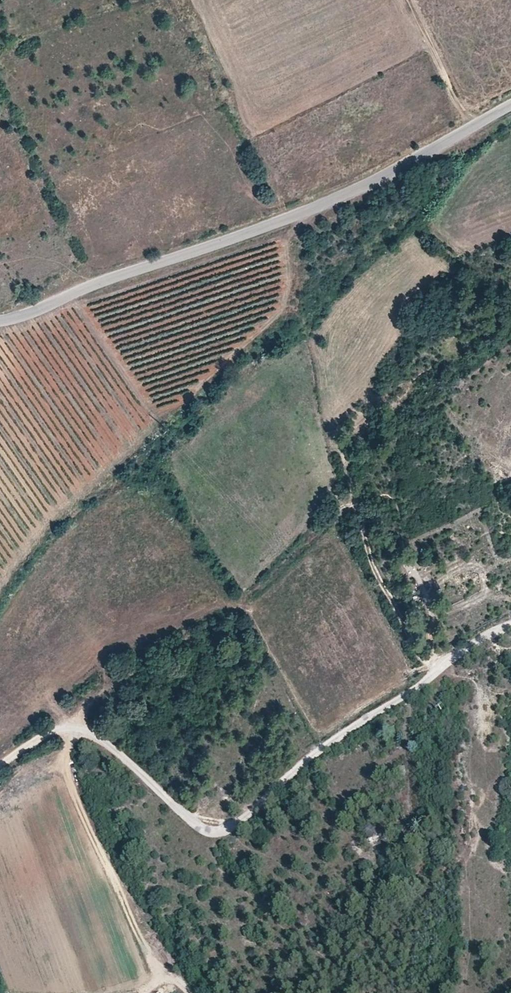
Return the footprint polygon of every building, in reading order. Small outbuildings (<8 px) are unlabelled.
[(383,834),(379,836),(387,856),(378,860),(380,865),(393,860),(383,834)] [(387,856),(379,836),(370,839),(378,860),(387,856)]
